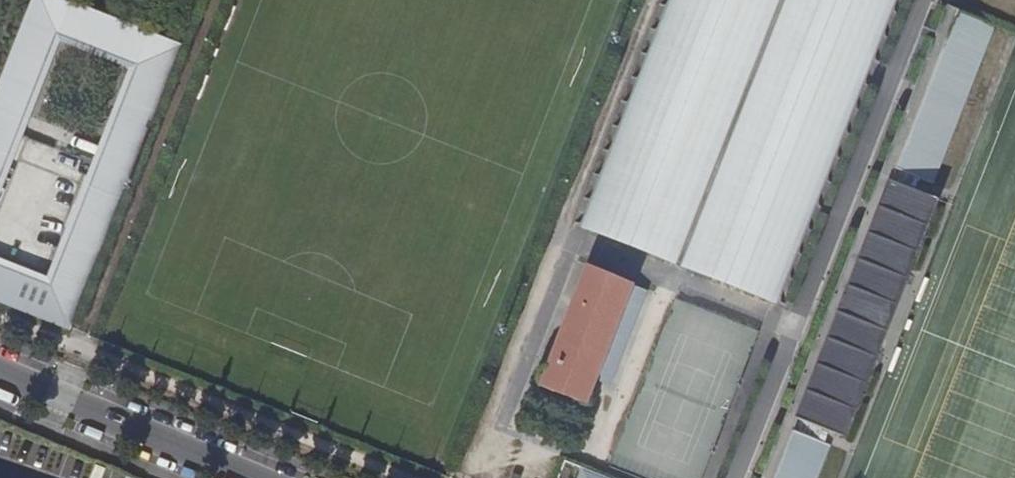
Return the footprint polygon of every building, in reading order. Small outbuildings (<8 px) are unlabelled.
[(175,45),(59,0),(39,0),(0,110),(0,298),(67,327),(175,45)] [(588,227),(600,232),(773,300),(892,0),(678,0),(588,227)] [(766,477),(818,477),(831,444),(794,430),(799,419),(842,437),(936,199),(893,182),(897,170),(934,185),(997,26),(952,9),(766,477)] [(633,284),(587,266),(541,383),(589,403),(633,284)] [(580,469),(578,477),(612,477),(580,469)]
